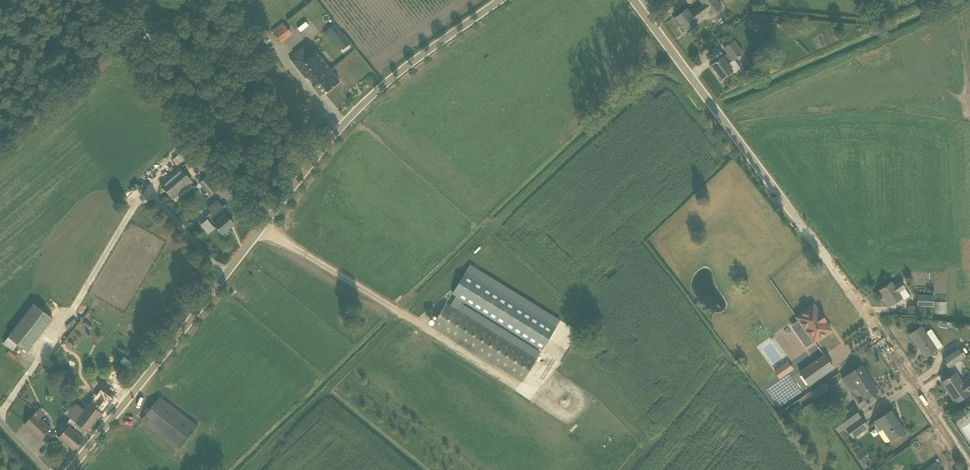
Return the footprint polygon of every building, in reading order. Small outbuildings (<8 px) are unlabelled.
[(697,23),(696,21),(708,11),(711,16),(722,8),(717,0),(700,0),(703,5),(691,14),(687,9),(676,17),(686,31),(697,23)] [(752,28),(765,29),(766,21),(752,20),(752,28)] [(272,30),(273,31),(270,33),(276,40),(278,38),(281,42),(292,33),(283,21),(272,30)] [(335,23),(327,28),(342,49),(350,43),(335,23)] [(741,68),(735,60),(743,53),(734,41),(724,48),(728,54),(723,57),(711,65),(722,79),(733,71),(735,73),(741,68)] [(316,52),(298,67),(297,67),(306,78),(309,76),(316,86),(320,82),(328,92),(340,82),(316,52)] [(180,168),(169,177),(161,184),(174,198),(193,182),(180,168)] [(200,183),(211,195),(217,190),(207,178),(200,183)] [(222,234),(235,223),(227,214),(231,211),(225,205),(223,207),(218,201),(208,209),(212,213),(205,218),(207,220),(201,225),(209,234),(217,227),(222,234)] [(453,294),(456,296),(450,306),(447,304),(433,326),(523,381),(540,352),(461,304),(463,300),(542,349),(560,321),(470,266),(453,294)] [(891,282),(880,290),(890,306),(902,298),(898,292),(905,288),(901,282),(894,286),(891,282)] [(934,296),(918,295),(917,305),(934,306),(934,296)] [(947,313),(946,301),(935,301),(935,313),(947,313)] [(53,318),(42,310),(35,304),(9,336),(28,351),(53,318)] [(826,320),(825,319),(821,314),(814,305),(797,317),(802,325),(799,327),(806,337),(809,335),(814,343),(832,330),(825,321),(826,320)] [(92,325),(87,321),(84,325),(89,329),(92,325)] [(909,334),(925,357),(937,349),(921,326),(909,334)] [(74,350),(86,335),(76,328),(64,343),(74,350)] [(949,367),(965,356),(960,348),(943,359),(949,367)] [(834,368),(824,355),(800,372),(809,385),(834,368)] [(788,360),(773,370),(779,379),(794,369),(788,360)] [(861,366),(848,375),(842,379),(851,392),(857,388),(865,400),(878,391),(861,366)] [(966,396),(969,393),(969,376),(963,380),(957,372),(941,382),(956,403),(966,396)] [(824,383),(811,392),(816,397),(828,389),(824,383)] [(75,450),(98,421),(115,399),(101,388),(84,409),(77,403),(70,411),(67,409),(64,413),(70,418),(66,424),(66,425),(68,426),(59,438),(75,450)] [(197,426),(160,396),(141,420),(179,449),(197,426)] [(803,408),(807,414),(812,410),(807,404),(803,408)] [(846,428),(861,417),(853,407),(839,417),(836,412),(829,417),(839,432),(846,428)] [(891,441),(905,431),(891,411),(875,422),(880,430),(882,428),(891,441)] [(51,428),(35,413),(25,424),(40,439),(51,428)] [(868,427),(861,417),(846,428),(853,438),(868,427)] [(918,469),(942,469),(938,461),(918,469)]
